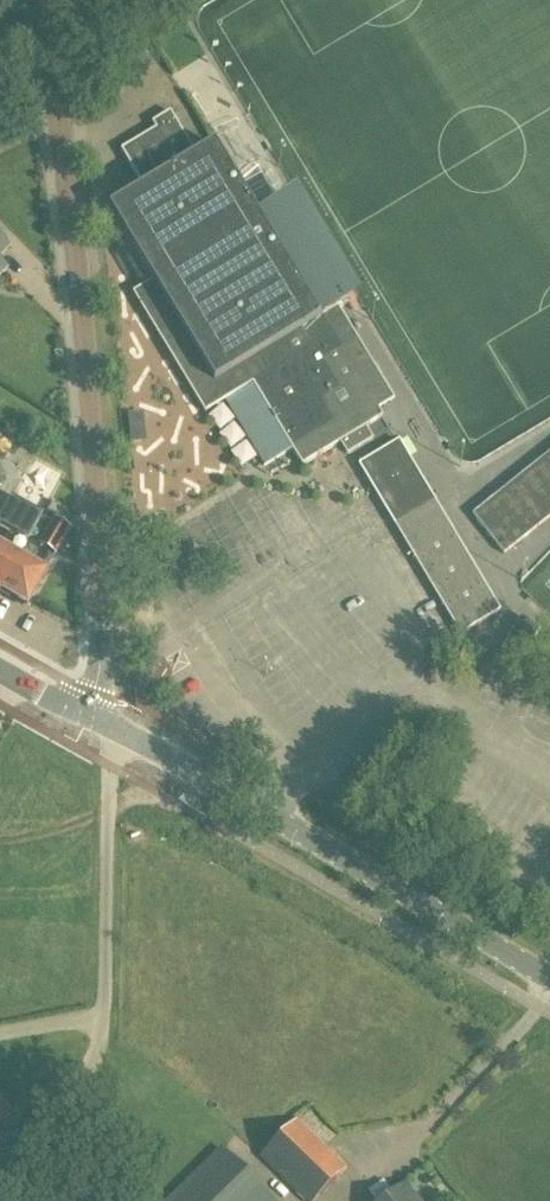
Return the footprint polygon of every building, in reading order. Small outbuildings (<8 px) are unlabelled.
[(197,156),(171,112),(152,123),(156,129),(121,150),(144,188),(110,209),(153,281),(132,293),(205,413),(224,401),(264,467),(292,449),(302,466),(340,443),(347,455),(373,439),(365,427),(383,417),(378,410),(394,400),(339,309),(320,321),(214,146),(197,156)] [(366,293),(303,186),(267,207),(330,314),(366,293)] [(0,235),(0,256),(10,246),(0,235)] [(20,465),(32,438),(11,429),(0,454),(0,455),(20,465)] [(397,441),(357,466),(392,523),(394,526),(461,636),(501,611),(434,501),(397,441)] [(549,519),(549,453),(472,516),(504,555),(549,519)] [(12,495),(0,516),(0,523),(28,539),(43,513),(12,495)] [(75,514),(59,505),(53,501),(47,513),(54,517),(68,526),(75,514)] [(72,528),(68,526),(54,517),(38,544),(57,555),(72,528)] [(45,573),(53,559),(0,528),(0,590),(27,606),(45,574),(45,573)] [(348,1169),(298,1120),(259,1159),(303,1200),(316,1200),(348,1169)] [(222,1148),(168,1200),(274,1200),(222,1148)] [(405,1184),(383,1200),(418,1200),(405,1184)]
